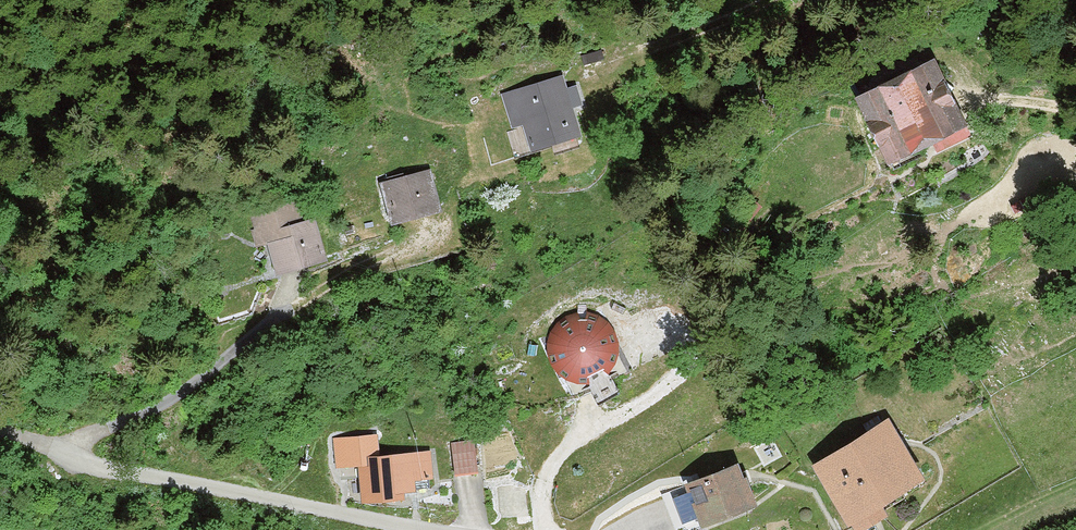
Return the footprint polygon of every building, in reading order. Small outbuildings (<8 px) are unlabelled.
[(833,87),(864,163),(943,131),(913,55),(833,87)] [(522,127),(532,157),(581,142),(571,110),(582,107),(576,88),(567,91),(563,77),(501,96),(512,130),(522,127)] [(380,183),(392,229),(441,217),(429,171),(380,183)] [(268,248),(277,279),(326,265),(314,221),(304,224),(297,202),(249,215),(259,250),(268,248)] [(592,384),(608,374),(617,356),(614,336),(602,322),(583,316),(564,321),(551,336),(548,355),(556,373),(572,384),(592,384)] [(844,529),(857,529),(928,493),(895,429),(813,472),(844,529)] [(359,470),(362,509),(406,506),(405,498),(415,497),(414,485),(432,483),(430,455),(376,459),(374,436),(333,439),(336,471),(359,470)] [(455,477),(478,474),(474,442),(451,445),(455,477)] [(689,529),(707,529),(751,515),(735,469),(675,490),(689,529)]
